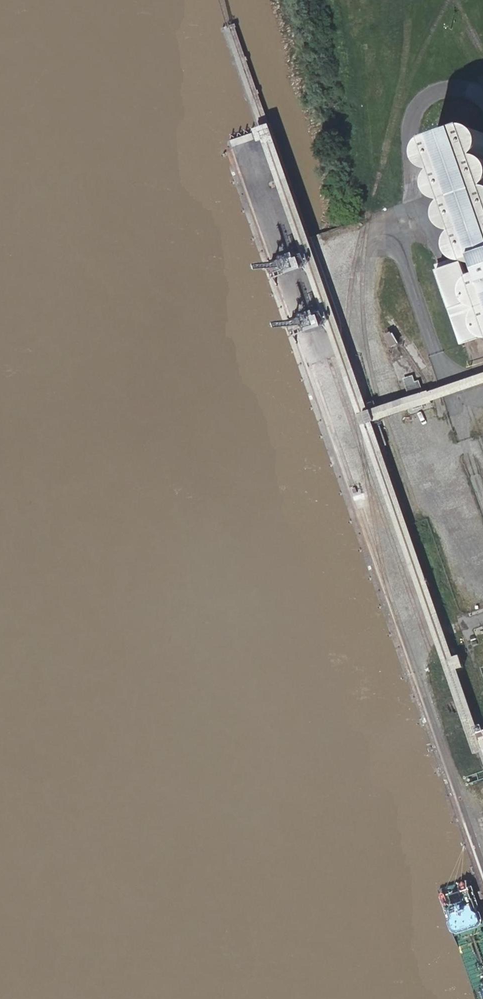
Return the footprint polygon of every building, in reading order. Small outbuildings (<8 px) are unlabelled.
[(480,127),(474,129),(470,132),(469,133),(468,135),(466,139),(466,144),(467,148),(468,150),(469,151),(470,153),(472,155),(473,156),(475,157),(478,158),(480,158),(482,158),(482,127),(480,127)] [(452,170),(454,169),(457,168),(459,167),(460,166),(462,164),(463,162),(464,160),(465,158),(466,156),(466,153),(466,151),(465,149),(465,147),(464,145),(462,143),(461,141),(459,140),(455,138),(450,137),(448,137),(444,138),(441,139),(439,140),(436,143),(434,147),(433,150),(433,152),(433,157),(434,159),(435,161),(438,165),(439,166),(441,167),(445,169),(450,170),(452,170)] [(482,186),(480,185),(479,183),(478,181),(477,179),(476,177),(476,175),(476,173),(476,171),(477,169),(478,167),(479,165),(480,163),(482,162),(482,161),(482,158),(480,158),(478,158),(475,157),(473,156),(472,155),(470,153),(469,151),(468,150),(467,148),(465,149),(466,151),(466,153),(466,156),(465,158),(464,160),(463,162),(462,164),(460,166),(459,167),(457,168),(454,169),(455,170),(457,170),(459,169),(461,169),(464,169),(466,170),(468,171),(470,172),(471,173),(473,175),(474,176),(475,178),(476,180),(476,183),(476,185),(476,187),(476,189),(475,191),(474,193),(473,195),(471,196),(469,198),(467,199),(465,199),(466,201),(467,200),(469,200),(472,200),(474,200),(476,201),(478,201),(480,203),(481,204),(482,205),(482,187),(482,186)] [(461,200),(465,199),(467,199),(469,198),(471,196),(473,195),(474,193),(475,191),(476,189),(476,187),(476,185),(476,183),(476,180),(475,178),(474,176),(473,175),(471,173),(470,172),(468,171),(466,170),(464,169),(461,169),(459,169),(457,170),(455,170),(453,171),(451,172),(448,175),(446,179),(446,181),(445,186),(446,190),(447,192),(449,195),(451,197),(453,198),(459,200),(461,200)] [(466,201),(465,201),(459,204),(457,208),(455,212),(455,216),(455,219),(457,223),(459,226),(461,228),(465,230),(469,231),(473,231),(475,231),(478,230),(480,229),(481,227),(482,226),(482,205),(481,204),(480,203),(478,201),(476,201),(474,200),(472,200),(469,200),(467,200),(466,201)] [(468,255),(469,255),(470,258),(472,259),(473,261),(477,262),(482,263),(482,262),(482,232),(480,232),(478,233),(476,233),(472,235),(469,238),(467,242),(466,246),(466,248),(467,253),(468,255)] [(473,266),(450,274),(454,286),(476,278),(473,267),(473,266)] [(476,278),(454,286),(458,302),(480,294),(480,293),(480,291),(480,288),(476,278)] [(393,333),(385,336),(391,350),(399,347),(393,333)]
